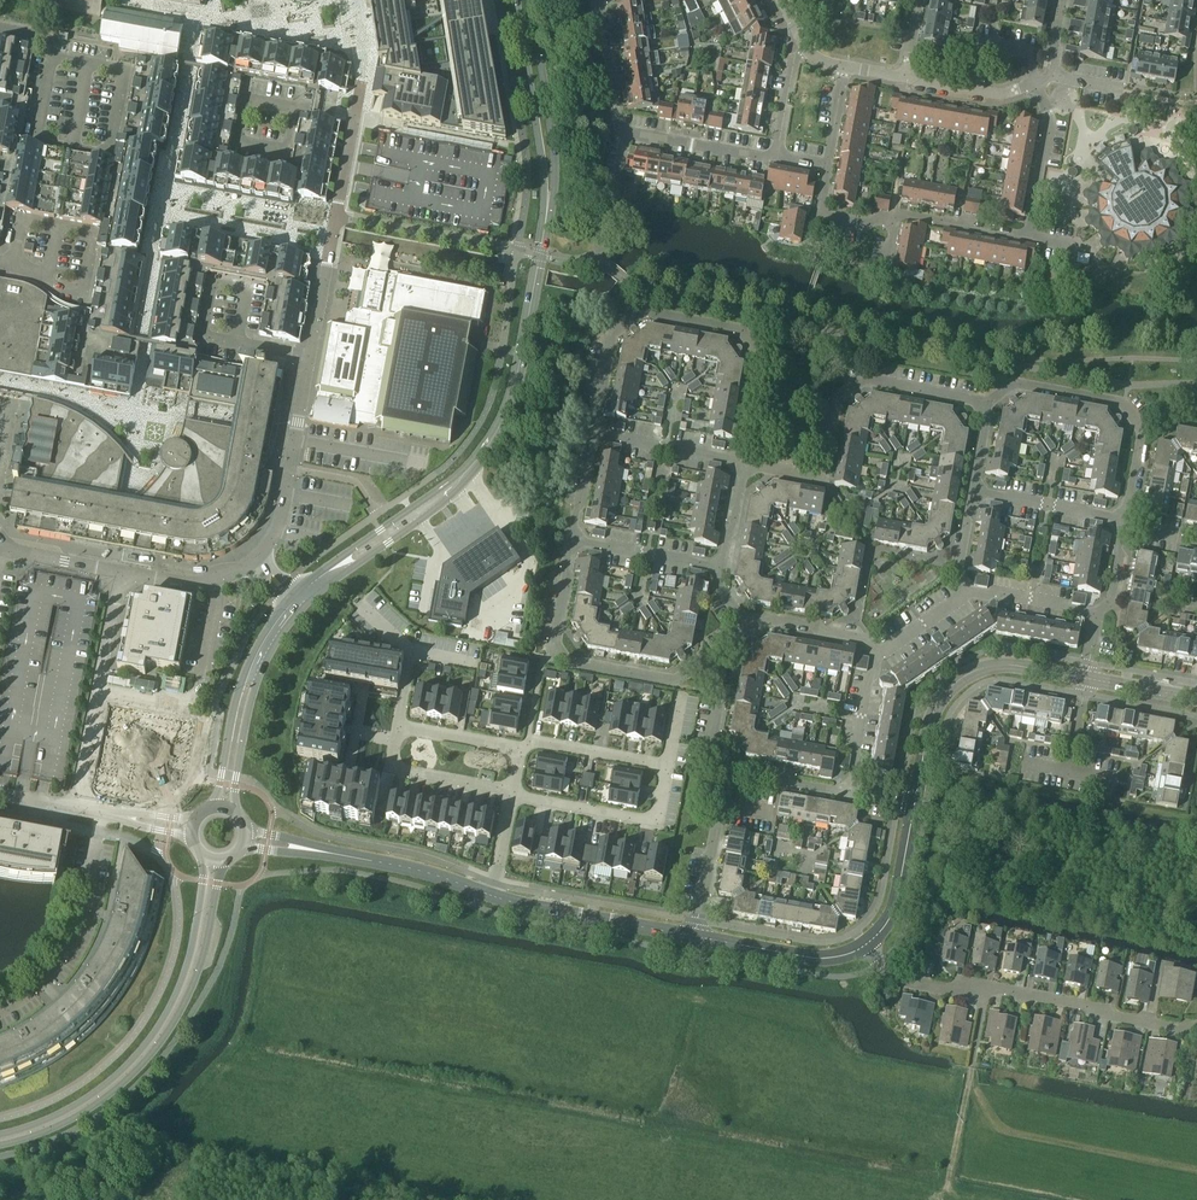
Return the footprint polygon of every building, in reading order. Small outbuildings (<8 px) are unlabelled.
[(45,6),(105,19),(101,41),(120,45),(119,52),(134,54),(177,62),(183,31),(164,27),(165,24),(165,20),(139,16),(107,10),(101,9),(103,0),(46,0),(45,6)] [(184,4),(184,6),(202,9),(203,0),(160,0),(184,4)] [(370,114),(373,115),(372,116),(376,121),(380,122),(379,125),(425,134),(427,126),(506,140),(481,0),(369,0),(370,9),(379,64),(370,114)] [(718,2),(723,14),(751,0),(722,0),(718,2)] [(758,6),(756,7),(752,0),(751,0),(723,14),(729,25),(760,10),(758,6)] [(1024,6),(1023,12),(1045,16),(1046,8),(1046,6),(1047,3),(1029,0),(1025,0),(1024,6)] [(1113,0),(1091,0),(1090,4),(1111,8),(1113,0)] [(1194,2),(1184,0),(1172,0),(1171,6),(1170,11),(1191,15),(1194,2)] [(644,15),(642,3),(617,7),(619,16),(616,17),(617,21),(647,16),(647,14),(644,15)] [(931,4),(931,6),(930,12),(929,17),(950,21),(953,8),(948,7),(943,6),(931,4)] [(1090,4),(1087,17),(1112,22),(1115,9),(1111,8),(1090,4)] [(762,14),(760,10),(729,25),(735,38),(750,30),(753,34),(768,32),(760,15),(762,14)] [(1167,23),(1189,27),(1191,15),(1170,11),(1167,23)] [(1039,29),(1038,33),(1045,35),(1046,29),(1042,29),(1043,24),(1045,16),(1023,12),(1021,25),(1039,29)] [(622,33),(653,28),(651,16),(647,16),(617,21),(617,25),(620,25),(622,33)] [(928,22),(927,30),(948,34),(950,21),(929,17),(928,22)] [(1087,17),(1085,30),(1110,35),(1112,22),(1087,17)] [(1167,23),(1165,37),(1183,40),(1181,49),(1188,51),(1190,41),(1187,40),(1189,27),(1167,23)] [(679,33),(686,32),(684,24),(679,25),(677,25),(679,33)] [(653,28),(622,33),(623,42),(620,42),(621,47),(651,42),(655,41),(653,28)] [(928,44),(946,47),(948,34),(927,30),(925,38),(924,43),(921,42),(920,47),(923,48),(927,49),(928,44)] [(1085,30),(1083,43),(1108,48),(1110,35),(1085,30)] [(778,52),(775,51),(776,44),(767,43),(768,32),(753,34),(749,53),(777,58),(778,52)] [(69,36),(59,34),(58,40),(67,42),(69,36)] [(326,161),(328,151),(327,149),(329,148),(331,138),(330,137),(331,135),(333,125),(332,124),(328,123),(328,122),(313,120),(308,119),(301,117),(293,158),(293,160),(290,175),(286,174),(227,163),(230,148),(230,146),(240,92),(240,90),(242,80),(235,79),(236,76),(233,76),(233,73),(243,75),(314,88),(319,89),(321,89),(339,93),(344,66),(344,64),(343,62),(342,60),(340,58),(327,56),(327,55),(326,55),(325,56),(321,55),(321,54),(319,54),(319,55),(308,53),(308,52),(306,52),(295,50),(295,49),(294,49),(293,50),(282,48),(282,47),(281,47),(269,45),(268,44),(267,45),(256,43),(256,42),(255,42),(242,39),(233,38),(232,45),(223,43),(221,42),(221,43),(210,41),(211,40),(209,40),(209,41),(208,41),(208,42),(210,42),(207,54),(206,53),(206,55),(204,66),(203,68),(204,68),(203,70),(203,72),(203,73),(202,72),(202,74),(201,80),(203,80),(202,86),(200,85),(199,85),(199,87),(200,87),(199,93),(200,94),(199,98),(198,98),(197,98),(197,99),(198,100),(199,100),(198,105),(197,105),(195,111),(194,112),(196,113),(194,124),(192,124),(192,125),(193,125),(192,131),(197,135),(196,141),(189,143),(188,149),(188,150),(187,151),(191,151),(190,156),(189,157),(187,157),(186,160),(188,162),(187,166),(185,167),(184,172),(185,174),(184,179),(182,180),(182,183),(183,183),(182,183),(184,184),(184,183),(186,183),(188,182),(192,183),(193,185),(195,185),(195,186),(197,186),(206,187),(206,188),(207,188),(221,191),(222,190),(228,191),(227,192),(229,192),(229,191),(230,192),(232,190),(236,191),(236,193),(241,194),(242,195),(242,193),(246,193),(246,195),(248,195),(248,194),(252,195),(252,196),(254,196),(254,197),(255,197),(255,196),(259,197),(259,195),(263,195),(263,198),(267,198),(267,199),(268,199),(268,198),(280,200),(279,201),(281,202),(281,200),(292,202),(292,204),(293,204),(295,197),(305,199),(305,198),(313,200),(312,200),(314,201),(314,200),(319,201),(320,193),(321,189),(320,188),(322,187),(324,177),(322,175),(324,174),(326,164),(325,162),(326,161)] [(5,169),(5,170),(8,170),(18,172),(20,172),(31,174),(33,175),(33,174),(44,176),(44,177),(46,177),(46,176),(50,175),(54,174),(58,174),(63,174),(67,153),(19,144),(27,101),(24,100),(26,87),(23,86),(30,47),(23,46),(0,42),(0,168),(5,169)] [(651,44),(651,42),(621,47),(622,51),(624,51),(626,59),(650,55),(648,44),(651,44)] [(1083,43),(1080,56),(1077,55),(1076,60),(1083,62),(1084,57),(1105,61),(1108,48),(1083,43)] [(1149,52),(1140,50),(1136,73),(1131,72),(1130,80),(1135,81),(1136,77),(1149,79),(1153,58),(1148,57),(1149,52)] [(681,59),(688,58),(687,51),(680,52),(681,59)] [(777,58),(749,53),(747,65),(771,70),(773,63),(775,63),(777,58)] [(657,54),(650,55),(626,59),(627,68),(624,68),(625,72),(655,68),(659,67),(657,54)] [(1165,60),(1153,58),(1149,79),(1161,82),(1165,60)] [(1179,63),(1165,60),(1161,82),(1175,84),(1179,63)] [(118,143),(114,162),(71,154),(67,174),(68,175),(72,176),(76,178),(79,181),(82,183),(82,184),(84,184),(95,186),(97,186),(105,187),(105,188),(110,189),(110,188),(119,190),(123,191),(124,185),(149,190),(150,188),(152,177),(153,175),(152,175),(154,164),(155,164),(155,163),(154,163),(156,151),(157,151),(157,150),(163,150),(164,146),(164,145),(165,141),(162,140),(163,137),(165,137),(166,133),(167,134),(167,132),(166,132),(168,120),(169,121),(169,119),(171,112),(170,112),(170,111),(168,111),(169,108),(171,108),(172,106),(171,106),(169,105),(170,102),(172,103),(172,102),(174,96),(173,96),(173,95),(174,95),(174,94),(173,93),(175,82),(176,82),(176,81),(175,80),(177,69),(179,69),(179,68),(175,67),(170,66),(150,63),(138,61),(138,62),(137,66),(124,139),(127,139),(126,144),(118,143)] [(747,65),(745,78),(772,83),(773,79),(770,79),(771,70),(747,65)] [(628,76),(630,84),(630,85),(648,82),(649,83),(654,82),(652,70),(655,70),(655,68),(625,72),(626,77),(628,76)] [(673,70),(674,77),(681,76),(683,68),(673,70)] [(745,78),(742,91),(767,96),(768,87),(771,87),(772,83),(745,78)] [(625,94),(623,95),(623,99),(658,94),(656,81),(654,82),(649,83),(648,82),(630,85),(630,84),(624,85),(625,94)] [(862,86),(861,93),(853,92),(851,101),(848,100),(847,105),(875,110),(875,108),(872,108),(876,89),(862,86)] [(742,91),(740,104),(767,109),(768,105),(765,104),(767,96),(742,91)] [(628,112),(653,108),(659,109),(660,106),(658,94),(623,99),(624,103),(627,103),(628,112)] [(908,124),(907,127),(909,127),(914,100),(910,99),(909,102),(901,101),(901,97),(894,96),(891,110),(898,111),(896,122),(908,124)] [(674,107),(671,122),(684,124),(683,127),(689,128),(694,101),(680,98),(679,108),(674,107)] [(914,100),(909,127),(911,128),(911,125),(922,127),(926,105),(918,104),(918,101),(914,100)] [(695,129),(695,126),(708,128),(710,115),(705,114),(707,103),(694,101),(689,128),(695,129)] [(659,109),(657,119),(664,120),(667,106),(660,104),(660,106),(659,109)] [(740,104),(738,117),(762,121),(763,112),(766,113),(767,109),(740,104)] [(926,105),(922,127),(933,129),(933,132),(935,132),(940,104),(935,104),(935,107),(926,105)] [(948,132),(952,110),(943,109),(944,105),(940,104),(935,132),(936,132),(937,130),(948,132)] [(848,118),(870,122),(872,111),(875,111),(875,110),(847,105),(846,109),(850,110),(848,118)] [(667,106),(664,120),(671,122),(674,107),(667,106)] [(960,137),(965,109),(961,108),(960,112),(952,110),(948,132),(959,134),(959,137),(960,137)] [(965,109),(960,137),(962,137),(962,134),(974,136),(978,115),(969,113),(970,110),(965,109)] [(996,129),(998,115),(987,113),(986,116),(978,115),(974,136),(985,138),(985,141),(986,142),(989,127),(996,129)] [(710,115),(708,128),(715,130),(717,115),(711,114),(710,115)] [(724,116),(717,115),(715,130),(722,131),(724,116)] [(1014,133),(1012,133),(1011,135),(1039,140),(1040,135),(1036,135),(1038,126),(1030,124),(1031,117),(1023,116),(1018,115),(1014,133)] [(738,117),(735,130),(762,135),(763,130),(760,130),(762,121),(738,117)] [(842,130),(870,135),(870,134),(868,133),(870,122),(848,118),(847,127),(843,126),(842,130)] [(1137,134),(1137,130),(1134,128),(1131,128),(1128,131),(1128,135),(1131,137),(1135,137),(1137,134)] [(843,144),(865,148),(867,137),(870,137),(870,135),(842,130),(842,135),(845,135),(843,144)] [(1014,137),(1012,148),(1033,152),(1035,143),(1038,144),(1039,140),(1011,135),(1011,136),(1014,137)] [(839,152),(838,156),(865,161),(866,159),(863,159),(865,148),(843,144),(842,152),(839,152)] [(629,158),(626,172),(646,176),(651,149),(647,148),(646,151),(637,149),(630,148),(629,158)] [(1032,161),(1033,152),(1012,148),(1010,159),(1007,159),(1007,160),(1034,165),(1035,161),(1032,161)] [(657,185),(658,184),(657,184),(658,178),(659,178),(662,160),(663,160),(664,154),(655,152),(656,150),(651,149),(646,176),(645,183),(657,185)] [(1085,191),(1083,195),(1084,199),(1087,201),(1088,203),(1088,207),(1091,209),(1089,211),(1089,216),(1088,218),(1085,220),(1085,224),(1088,227),(1092,227),(1094,228),(1096,232),(1099,232),(1098,235),(1100,238),(1101,239),(1101,241),(1100,244),(1102,248),(1106,250),(1109,248),(1111,248),(1112,248),(1115,249),(1118,248),(1119,251),(1122,252),(1123,253),(1124,255),(1125,259),(1128,261),(1132,260),(1134,257),(1136,255),(1137,255),(1140,255),(1142,253),(1145,255),(1148,254),(1149,254),(1151,256),(1153,258),(1157,259),(1160,256),(1161,252),(1162,250),(1162,249),(1165,248),(1165,244),(1168,245),(1171,243),(1172,242),(1174,243),(1178,244),(1181,242),(1183,238),(1181,235),(1181,232),(1181,231),(1183,228),(1182,225),(1184,224),(1186,221),(1186,220),(1188,220),(1192,219),(1194,215),(1193,211),(1190,209),(1189,207),(1189,206),(1188,203),(1186,201),(1188,198),(1188,195),(1189,192),(1191,190),(1192,186),(1189,183),(1185,183),(1183,181),(1181,178),(1178,178),(1178,174),(1176,171),(1176,168),(1177,166),(1175,162),(1171,161),(1168,162),(1165,162),(1162,161),(1159,162),(1158,159),(1155,157),(1153,155),(1152,152),(1149,150),(1145,150),(1143,153),(1140,155),(1137,155),(1134,158),(1120,162),(1112,151),(1100,156),(1092,166),(1113,183),(1110,189),(1103,185),(1099,186),(1096,184),(1092,186),(1090,189),(1089,191),(1085,191)] [(865,161),(838,156),(837,160),(840,161),(839,169),(860,173),(862,162),(865,163),(865,161)] [(672,159),(671,161),(663,160),(662,160),(659,178),(658,178),(657,184),(658,184),(669,186),(668,189),(670,189),(676,159),(672,159)] [(684,189),(688,165),(680,163),(680,160),(676,159),(670,189),(672,190),(673,187),(684,189)] [(1034,165),(1007,160),(1006,162),(1009,163),(1007,174),(1029,178),(1030,169),(1033,170),(1034,165)] [(696,194),(702,164),(697,163),(697,166),(688,165),(684,189),(695,191),(694,194),(696,194)] [(709,194),(714,169),(705,168),(706,165),(702,164),(696,194),(698,194),(698,192),(709,194)] [(766,193),(768,193),(768,191),(780,193),(784,171),(775,170),(776,166),(771,165),(770,169),(766,193)] [(722,199),(727,169),(723,168),(722,171),(718,170),(714,169),(709,194),(718,195),(720,196),(720,199),(722,199)] [(735,198),(740,174),(731,173),(732,170),(727,169),(722,199),(724,199),(724,196),(735,198)] [(792,198),(797,170),(793,169),(792,173),(784,171),(780,193),(791,195),(790,198),(792,198)] [(860,173),(839,169),(837,178),(834,177),(833,182),(861,187),(861,185),(858,184),(860,173)] [(1077,175),(1076,171),(1073,169),(1069,171),(1067,174),(1069,178),(1072,179),(1076,178),(1077,175)] [(794,195),(813,199),(815,185),(808,184),(810,176),(801,174),(801,171),(797,170),(792,198),(794,198),(794,195)] [(747,204),(753,174),(749,173),(748,176),(740,174),(735,198),(746,200),(745,203),(747,204)] [(757,177),(757,174),(753,174),(747,204),(749,204),(750,201),(761,203),(766,179),(757,177)] [(1005,185),(1002,184),(1002,186),(1030,191),(1030,187),(1027,186),(1029,178),(1007,174),(1005,185)] [(6,209),(11,210),(16,211),(55,218),(58,198),(54,197),(50,195),(47,192),(43,190),(43,189),(42,189),(30,187),(31,187),(29,186),(29,187),(18,185),(18,184),(16,184),(5,182),(3,182),(0,181),(0,243),(6,209)] [(917,183),(905,181),(901,203),(910,204),(910,208),(914,209),(919,181),(917,181),(917,183)] [(927,208),(931,186),(920,184),(921,181),(919,181),(914,209),(918,209),(919,206),(927,208)] [(832,186),(836,186),(834,195),(842,197),(841,204),(854,206),(858,188),(860,188),(861,187),(833,182),(832,186)] [(931,186),(927,208),(936,209),(935,213),(940,213),(945,186),(943,185),(943,188),(931,186)] [(946,189),(946,186),(945,186),(940,213),(944,214),(944,211),(953,212),(957,191),(946,189)] [(1030,191),(1002,186),(1002,188),(1004,188),(1002,199),(1024,203),(1025,195),(1029,195),(1030,191)] [(638,191),(623,188),(622,195),(636,198),(638,191)] [(620,202),(635,205),(636,198),(622,195),(620,202)] [(130,327),(131,327),(131,326),(133,314),(134,313),(131,312),(133,301),(136,301),(136,300),(138,289),(139,287),(138,287),(140,276),(141,276),(141,274),(143,263),(143,262),(135,260),(137,254),(138,254),(138,253),(137,252),(139,241),(140,241),(141,240),(139,240),(140,237),(139,236),(139,232),(141,231),(142,228),(143,228),(143,227),(142,227),(142,224),(141,223),(142,219),(143,218),(144,215),(145,215),(145,214),(142,214),(140,214),(139,215),(135,214),(134,213),(132,212),(119,209),(120,203),(120,204),(117,203),(108,202),(108,201),(103,200),(103,201),(94,199),(95,199),(93,198),(93,199),(81,197),(82,196),(80,196),(76,198),(72,199),(67,199),(63,199),(59,219),(102,227),(98,247),(108,248),(107,253),(103,253),(92,313),(91,317),(87,316),(79,315),(46,309),(48,300),(46,298),(44,296),(42,295),(40,294),(38,292),(36,291),(34,290),(32,289),(30,288),(27,287),(25,286),(23,286),(20,285),(18,285),(5,282),(0,281),(0,374),(117,395),(118,395),(120,395),(121,394),(123,392),(123,391),(131,350),(131,349),(131,348),(130,347),(130,346),(129,346),(128,345),(128,344),(130,345),(130,343),(128,343),(129,340),(129,338),(128,338),(130,327)] [(884,198),(877,196),(874,210),(881,211),(884,198)] [(889,213),(889,208),(891,199),(884,198),(881,211),(889,213)] [(972,215),(974,201),(967,199),(964,213),(972,215)] [(997,210),(997,212),(1000,213),(999,220),(1012,222),(1014,215),(1025,217),(1026,212),(1022,212),(1024,203),(1002,199),(1000,211),(997,210)] [(974,201),(972,215),(978,216),(981,202),(974,201)] [(804,225),(806,216),(784,212),(782,224),(779,224),(779,225),(807,230),(808,226),(804,225)] [(779,240),(801,244),(803,234),(806,234),(807,230),(779,225),(779,228),(782,228),(779,240)] [(902,239),(899,238),(898,243),(926,248),(926,246),(923,246),(926,227),(913,225),(912,232),(904,230),(902,239)] [(942,244),(949,245),(951,232),(944,230),(942,244)] [(949,245),(946,259),(948,260),(948,257),(960,259),(964,237),(955,236),(956,232),(951,232),(949,245)] [(155,330),(153,342),(151,341),(151,343),(153,343),(158,344),(158,345),(149,374),(149,376),(151,377),(153,378),(165,379),(163,391),(188,396),(191,396),(190,400),(189,400),(189,401),(190,401),(275,418),(282,381),(284,373),(265,369),(266,364),(259,363),(259,361),(260,361),(260,359),(257,359),(246,358),(246,359),(244,359),(243,365),(242,365),(245,365),(244,370),(202,362),(244,370),(243,374),(242,374),(196,365),(198,357),(241,365),(204,358),(197,356),(190,355),(191,350),(192,350),(192,349),(193,344),(194,340),(194,338),(205,277),(206,275),(206,274),(207,267),(229,271),(236,272),(271,279),(275,279),(296,284),(305,285),(305,284),(307,272),(308,272),(308,271),(307,271),(309,259),(310,260),(310,258),(307,257),(306,257),(299,256),(298,256),(296,256),(297,255),(295,255),(294,255),(293,253),(286,252),(285,253),(284,253),(282,252),(282,253),(281,253),(280,253),(273,251),(272,251),(271,251),(271,250),(270,250),(269,251),(268,250),(267,250),(260,249),(259,249),(258,248),(257,248),(255,248),(254,248),(247,246),(244,246),(236,244),(232,244),(229,243),(228,245),(221,244),(220,242),(219,241),(218,240),(218,241),(206,239),(206,238),(205,238),(205,239),(193,237),(194,236),(192,236),(181,234),(181,233),(179,233),(179,234),(173,238),(169,258),(168,258),(167,259),(166,264),(165,266),(166,266),(167,266),(168,268),(166,269),(165,277),(163,277),(163,279),(164,279),(164,283),(166,283),(165,287),(163,287),(162,290),(161,290),(161,291),(162,292),(161,295),(164,296),(163,300),(161,299),(160,303),(158,303),(158,304),(160,305),(160,309),(162,309),(162,313),(157,312),(157,316),(156,316),(156,317),(154,328),(153,330),(155,330)] [(972,264),(977,236),(973,236),(972,239),(964,237),(960,259),(971,261),(971,264),(972,264)] [(986,264),(990,242),(981,240),(982,237),(977,236),(972,264),(974,264),(975,262),(986,264)] [(998,269),(1003,241),(999,240),(998,244),(990,242),(986,264),(997,266),(996,268),(998,269)] [(1007,242),(1003,241),(998,269),(1000,269),(1000,266),(1011,268),(1015,247),(1007,245),(1007,242)] [(920,260),(922,249),(925,250),(926,248),(898,243),(897,247),(900,248),(899,256),(920,260)] [(26,245),(25,252),(33,254),(34,247),(26,245)] [(1015,247),(1011,268),(1022,270),(1022,273),(1024,273),(1027,259),(1034,261),(1036,247),(1024,245),(1024,248),(1015,247)] [(920,260),(899,256),(897,265),(894,264),(893,269),(902,270),(901,277),(922,281),(924,273),(918,273),(920,260)] [(311,414),(310,421),(358,430),(358,425),(451,442),(455,417),(466,419),(478,354),(469,351),(470,340),(477,341),(480,326),(483,326),(488,295),(486,295),(486,293),(370,272),(370,274),(366,273),(358,323),(346,321),(343,328),(329,325),(316,390),(320,391),(317,404),(315,403),(313,410),(311,414)] [(300,342),(302,331),(303,331),(303,330),(302,330),(304,318),(305,318),(305,317),(307,305),(308,304),(307,304),(309,292),(310,293),(310,291),(304,290),(295,288),(270,284),(269,288),(260,336),(300,344),(301,343),(300,342)] [(646,331),(640,335),(636,330),(631,334),(635,339),(631,342),(629,343),(626,342),(624,342),(621,360),(643,364),(645,353),(649,350),(661,352),(665,330),(647,326),(646,331)] [(665,330),(661,352),(672,354),(677,332),(665,330)] [(677,332),(672,354),(684,356),(688,334),(677,332)] [(695,359),(699,336),(688,334),(684,356),(695,359)] [(699,336),(695,359),(706,361),(711,338),(699,336)] [(718,363),(718,364),(721,367),(718,378),(741,382),(744,364),(739,363),(735,358),(741,354),(737,348),(732,352),(729,348),(728,346),(728,341),(718,340),(711,338),(706,361),(718,363)] [(643,364),(621,360),(619,372),(641,376),(643,364)] [(669,369),(664,373),(668,378),(673,374),(669,369)] [(641,376),(619,372),(617,383),(639,387),(641,376)] [(696,378),(692,373),(687,377),(691,382),(696,378)] [(671,383),(677,380),(673,374),(668,378),(671,383)] [(661,375),(656,378),(660,384),(665,380),(661,375)] [(682,381),(685,386),(691,382),(687,377),(682,381)] [(716,390),(719,390),(739,394),(741,382),(718,378),(716,390)] [(663,389),(668,385),(665,380),(660,384),(663,389)] [(701,387),(698,382),(693,385),(696,390),(701,387)] [(615,394),(637,398),(639,387),(617,383),(615,394)] [(687,389),(691,394),(696,390),(693,385),(687,389)] [(719,390),(716,390),(714,401),(719,402),(737,405),(739,394),(719,390)] [(628,409),(635,410),(637,398),(615,394),(613,405),(612,406),(628,409)] [(870,420),(872,419),(886,421),(889,399),(871,396),(871,400),(865,404),(861,399),(855,403),(859,408),(854,412),(849,411),(846,429),(868,433),(870,420)] [(1008,413),(1003,412),(1000,430),(1022,434),(1024,423),(1028,420),(1040,422),(1044,399),(1026,396),(1025,401),(1021,403),(1019,405),(1016,399),(1010,403),(1014,409),(1008,413)] [(889,399),(886,421),(897,423),(901,401),(889,399)] [(1044,399),(1040,422),(1051,424),(1055,402),(1044,399)] [(24,457),(23,461),(18,460),(16,460),(12,471),(13,471),(12,474),(13,474),(16,474),(14,481),(19,482),(20,480),(25,481),(24,487),(23,488),(18,516),(15,530),(16,530),(63,538),(99,544),(108,546),(117,497),(124,456),(121,451),(120,449),(119,449),(117,446),(114,443),(111,440),(109,438),(106,435),(103,433),(100,430),(97,428),(93,426),(90,423),(87,421),(84,419),(80,417),(77,416),(74,414),(70,412),(67,411),(63,409),(59,408),(56,406),(52,405),(48,404),(45,403),(41,402),(37,401),(33,400),(32,400),(31,402),(32,402),(33,408),(30,414),(31,420),(28,426),(28,433),(26,438),(26,445),(23,450),(24,457)] [(719,402),(714,401),(712,412),(718,413),(735,416),(737,405),(719,402)] [(908,425),(912,403),(901,401),(897,423),(908,425)] [(1063,426),(1067,404),(1055,402),(1051,424),(1063,426)] [(920,427),(924,405),(912,403),(908,425),(920,427)] [(626,421),(628,409),(612,406),(613,405),(606,404),(604,416),(626,421)] [(1067,404),(1063,426),(1074,428),(1078,406),(1067,404)] [(931,430),(935,407),(924,405),(920,427),(931,430)] [(1078,406),(1074,428),(1085,430),(1090,408),(1078,406)] [(969,433),(964,432),(962,428),(960,426),(966,423),(962,417),(956,421),(953,417),(952,415),(953,410),(935,407),(931,430),(944,432),(946,434),(943,447),(965,451),(969,433)] [(1119,433),(1115,427),(1120,424),(1116,418),(1111,422),(1109,419),(1107,416),(1108,411),(1090,408),(1085,430),(1097,432),(1100,436),(1098,448),(1120,452),(1123,434),(1119,433)] [(735,416),(718,413),(712,412),(710,424),(716,425),(732,428),(733,427),(735,416)] [(137,508),(129,550),(176,557),(180,558),(182,558),(184,558),(184,556),(185,557),(186,557),(188,558),(189,558),(191,559),(192,559),(194,559),(195,559),(197,559),(198,559),(198,557),(199,557),(200,558),(201,558),(203,559),(204,559),(206,559),(207,560),(209,560),(211,560),(212,560),(212,557),(213,558),(215,558),(217,557),(218,557),(220,557),(221,557),(223,556),(224,556),(226,555),(225,553),(227,553),(228,552),(230,552),(232,551),(233,551),(235,550),(236,549),(237,548),(239,548),(237,546),(238,546),(239,545),(241,544),(242,544),(244,543),(245,542),(246,541),(247,540),(249,539),(250,538),(248,536),(250,535),(251,534),(252,533),(254,532),(255,531),(256,530),(257,529),(258,528),(259,526),(257,525),(258,524),(259,523),(261,521),(261,520),(262,519),(263,517),(264,516),(265,515),(265,513),(263,512),(264,511),(265,509),(266,508),(267,507),(267,505),(268,504),(268,502),(269,500),(269,499),(273,475),(265,474),(271,439),(186,423),(186,422),(185,422),(185,423),(186,423),(183,434),(182,434),(182,436),(180,439),(179,443),(178,446),(177,449),(175,453),(174,456),(172,459),(170,462),(168,465),(166,469),(165,472),(162,475),(160,478),(158,480),(156,483),(153,486),(151,489),(148,491),(146,494),(143,496),(141,499),(138,501),(137,502),(138,502),(137,508)] [(613,424),(612,430),(624,432),(625,426),(613,424)] [(718,437),(737,441),(739,428),(733,427),(732,428),(716,425),(714,437),(718,437)] [(868,433),(846,429),(843,440),(866,445),(868,433)] [(1022,434),(1000,430),(998,441),(1020,445),(1022,434)] [(1175,443),(1182,452),(1196,455),(1196,433),(1178,430),(1175,443)] [(894,438),(889,442),(892,447),(898,443),(894,439),(894,438)] [(1048,439),(1043,442),(1047,448),(1052,444),(1048,439)] [(866,445),(843,440),(841,452),(864,456),(866,445)] [(884,441),(879,445),(881,447),(882,450),(888,446),(884,441)] [(1020,445),(998,441),(996,453),(1018,457),(1020,445)] [(718,443),(713,442),(712,448),(718,450),(724,451),(725,444),(718,443)] [(921,447),(917,442),(912,446),(915,451),(921,447)] [(896,452),(901,449),(898,443),(892,447),(896,452)] [(1075,448),(1071,443),(1066,447),(1070,452),(1075,448)] [(1171,446),(1158,443),(1153,469),(1175,473),(1178,455),(1173,449),(1171,446)] [(610,444),(608,451),(620,453),(622,447),(610,444)] [(1040,444),(1035,448),(1039,453),(1044,450),(1040,444)] [(1050,453),(1056,449),(1052,444),(1047,448),(1050,453)] [(886,455),(891,452),(888,446),(882,450),(886,455)] [(906,449),(910,455),(915,451),(912,446),(906,449)] [(941,458),(963,463),(965,451),(943,447),(941,458)] [(1061,450),(1064,456),(1070,452),(1066,447),(1061,450)] [(1095,459),(1118,463),(1120,452),(1098,448),(1095,459)] [(926,456),(923,450),(917,454),(921,459),(926,456)] [(1042,459),(1047,455),(1044,450),(1039,453),(1042,459)] [(1081,456),(1077,451),(1072,455),(1075,460),(1081,456)] [(839,463),(862,467),(864,456),(841,452),(839,463)] [(1018,457),(996,453),(994,463),(994,464),(1010,467),(1010,468),(1016,469),(1018,457)] [(597,454),(595,467),(601,468),(601,467),(617,470),(619,458),(597,454)] [(912,458),(916,463),(921,459),(917,454),(912,458)] [(1066,459),(1070,464),(1075,460),(1072,455),(1066,459)] [(963,463),(941,458),(939,470),(961,474),(963,463)] [(1118,463),(1095,459),(1093,470),(1116,475),(1118,463)] [(985,475),(1008,479),(1010,468),(1010,467),(994,464),(994,463),(987,462),(985,475)] [(708,469),(718,471),(720,471),(721,465),(718,464),(709,463),(708,469)] [(862,467),(839,463),(837,474),(860,479),(862,467)] [(601,467),(601,468),(599,478),(622,482),(624,471),(617,470),(601,467)] [(1175,473),(1153,469),(1151,482),(1172,486),(1175,473)] [(961,474),(939,470),(937,482),(959,486),(961,474)] [(1116,475),(1093,470),(1091,483),(1098,484),(1098,483),(1114,486),(1114,485),(1116,475)] [(835,487),(857,491),(860,479),(837,474),(835,487)] [(718,477),(707,475),(705,486),(721,489),(721,490),(727,491),(730,479),(718,477)] [(597,489),(619,494),(622,482),(599,478),(597,489)] [(935,492),(957,497),(959,486),(937,482),(935,492)] [(1007,484),(994,482),(993,488),(994,488),(1005,490),(1005,491),(1006,488),(1006,487),(1007,484)] [(1143,494),(1170,498),(1172,486),(1151,482),(1149,490),(1144,489),(1143,494)] [(1118,499),(1120,486),(1114,485),(1114,486),(1098,483),(1098,484),(1095,495),(1118,499)] [(771,510),(775,507),(786,509),(790,487),(772,484),(772,488),(766,492),(762,487),(757,491),(760,496),(758,497),(755,500),(750,499),(746,518),(769,522),(771,510)] [(705,486),(699,485),(697,497),(719,501),(721,490),(721,489),(705,486)] [(798,511),(802,489),(790,487),(786,509),(798,511)] [(595,501),(617,505),(619,494),(597,489),(595,501)] [(802,489),(798,511),(809,513),(813,491),(802,489)] [(821,516),(825,493),(813,491),(809,513),(821,516)] [(911,491),(905,494),(909,500),(914,496),(911,491)] [(933,504),(955,508),(957,497),(935,492),(933,504)] [(847,496),(846,502),(864,505),(866,499),(871,501),(873,494),(866,493),(865,499),(847,496)] [(1147,509),(1146,513),(1165,517),(1166,512),(1167,512),(1170,498),(1143,494),(1142,499),(1148,500),(1146,508),(1147,509)] [(913,505),(918,501),(914,496),(909,500),(913,505)] [(719,501),(697,497),(695,508),(717,512),(718,504),(719,501)] [(902,497),(897,500),(901,505),(906,502),(902,497)] [(1107,503),(1094,500),(1094,503),(1094,504),(1093,507),(1094,507),(1105,509),(1107,503)] [(617,505),(595,501),(593,512),(593,513),(609,516),(615,518),(617,505)] [(904,511),(910,507),(906,502),(901,505),(904,511)] [(990,509),(1002,511),(1003,505),(1002,505),(991,503),(990,509)] [(1185,524),(1193,526),(1192,531),(1196,532),(1196,504),(1188,503),(1185,524)] [(870,529),(873,511),(879,512),(880,506),(874,504),(873,510),(867,509),(864,528),(870,529)] [(930,516),(953,520),(955,508),(933,504),(930,516)] [(693,519),(715,523),(717,512),(695,508),(693,519)] [(830,508),(826,526),(820,525),(819,531),(825,532),(826,526),(832,528),(836,509),(830,508)] [(587,511),(584,524),(607,528),(609,516),(593,513),(593,512),(587,511)] [(1001,517),(978,512),(976,525),(982,526),(998,528),(1001,517)] [(937,550),(943,546),(939,541),(945,537),(950,538),(953,520),(930,516),(928,527),(924,530),(913,528),(909,550),(927,553),(928,548),(934,545),(937,550)] [(769,522),(746,518),(744,529),(767,533),(769,522)] [(713,535),(713,534),(715,523),(693,519),(690,531),(697,533),(697,532),(713,535)] [(878,521),(877,530),(874,544),(886,546),(890,523),(878,521)] [(1102,530),(1103,523),(1102,523),(1091,521),(1089,528),(1102,530)] [(897,548),(902,525),(890,523),(886,546),(897,548)] [(793,524),(788,527),(792,532),(797,529),(795,526),(793,524)] [(902,525),(897,548),(909,550),(913,528),(902,525)] [(980,537),(1003,541),(1005,529),(998,528),(982,526),(980,537)] [(767,533),(744,529),(742,540),(765,544),(767,533)] [(795,538),(801,534),(797,529),(792,532),(795,538)] [(593,531),(592,537),(604,539),(606,533),(593,531)] [(834,538),(853,541),(854,535),(853,535),(835,531),(834,537),(828,536),(827,543),(833,544),(834,538)] [(436,584),(431,609),(429,622),(442,625),(461,628),(462,624),(465,624),(468,609),(470,598),(474,595),(520,563),(498,532),(454,562),(443,569),(440,585),(436,584)] [(717,548),(718,540),(719,535),(713,534),(713,535),(697,532),(697,533),(695,544),(717,548)] [(787,532),(782,536),(785,541),(790,537),(787,532)] [(1102,548),(1109,549),(1111,537),(1089,533),(1086,544),(1102,547),(1102,548)] [(789,546),(794,542),(790,537),(785,541),(789,546)] [(1003,541),(980,537),(978,548),(1001,552),(1003,541)] [(765,544),(742,540),(740,552),(763,556),(765,544)] [(1086,544),(1080,543),(1078,555),(1100,559),(1102,548),(1102,547),(1086,544)] [(851,548),(842,546),(840,558),(862,562),(865,550),(851,548)] [(992,563),(998,565),(1001,552),(978,548),(976,559),(976,560),(992,563)] [(706,551),(694,549),(692,556),(705,558),(706,551)] [(1188,554),(1179,553),(1175,574),(1189,577),(1194,550),(1189,549),(1188,554)] [(1194,550),(1189,577),(1196,578),(1196,550),(1194,550)] [(590,551),(589,558),(601,560),(602,554),(590,551)] [(792,556),(788,551),(782,555),(786,560),(792,556)] [(738,563),(761,567),(763,556),(740,552),(738,563)] [(1136,562),(1131,561),(1130,566),(1157,571),(1159,558),(1138,554),(1136,562)] [(772,562),(776,567),(786,560),(782,555),(778,558),(772,562)] [(1076,566),(1098,570),(1100,559),(1078,555),(1076,566)] [(816,556),(811,560),(814,565),(819,561),(816,556)] [(838,569),(860,573),(862,562),(840,558),(838,569)] [(976,559),(970,558),(968,570),(990,574),(992,563),(976,560),(976,559)] [(797,565),(794,559),(788,563),(792,568),(797,565)] [(577,561),(575,574),(581,575),(582,574),(597,577),(598,577),(600,565),(577,561)] [(818,570),(823,567),(819,561),(814,565),(818,570)] [(808,562),(802,566),(806,571),(811,567),(808,562)] [(751,599),(750,604),(769,607),(773,585),(760,582),(758,580),(761,567),(738,563),(735,581),(740,582),(742,586),(744,588),(738,591),(742,597),(747,593),(748,595),(751,599)] [(778,570),(782,575),(786,572),(787,572),(792,568),(788,563),(778,570)] [(1098,570),(1076,566),(1074,578),(1080,579),(1096,581),(1098,570)] [(1157,571),(1130,566),(1129,571),(1135,572),(1133,580),(1154,583),(1157,571)] [(810,576),(815,572),(811,567),(806,571),(810,576)] [(836,580),(858,585),(860,573),(838,569),(836,580)] [(701,578),(702,572),(690,570),(689,576),(701,578)] [(99,599),(91,598),(93,586),(81,584),(38,576),(29,574),(27,585),(18,584),(0,677),(0,775),(3,776),(19,779),(27,780),(44,783),(64,787),(99,599)] [(582,574),(581,575),(580,585),(602,589),(604,578),(598,577),(597,577),(582,574)] [(976,576),(975,583),(974,587),(987,589),(988,585),(989,579),(976,576)] [(1100,595),(1103,582),(1096,581),(1080,579),(1078,591),(1100,595)] [(850,602),(855,603),(858,585),(836,580),(834,592),(830,595),(818,593),(815,615),(832,619),(833,614),(837,611),(839,610),(842,615),(848,612),(846,609),(844,606),(846,605),(850,602)] [(1154,583),(1133,580),(1131,588),(1126,587),(1125,591),(1152,596),(1154,583)] [(708,598),(710,586),(688,582),(686,593),(701,596),(701,597),(708,598)] [(602,589),(580,585),(577,597),(600,601),(602,589)] [(780,609),(784,587),(773,585),(769,607),(780,609)] [(791,611),(795,589),(784,587),(780,609),(791,611)] [(795,589),(791,611),(803,613),(807,591),(795,589)] [(807,591),(803,613),(815,615),(818,593),(807,591)] [(1128,605),(1150,609),(1152,596),(1125,591),(1124,596),(1130,597),(1128,605)] [(677,603),(699,607),(701,597),(701,596),(686,593),(679,592),(677,603)] [(180,671),(191,609),(192,604),(193,604),(193,603),(141,593),(140,594),(149,596),(147,604),(135,602),(131,601),(130,608),(130,609),(118,671),(145,676),(147,666),(153,667),(158,668),(180,672),(180,671)] [(1087,597),(1074,594),(1073,601),(1072,605),(1080,606),(1085,607),(1085,604),(1087,597)] [(1159,608),(1166,609),(1167,603),(1173,604),(1174,597),(1168,596),(1167,602),(1161,601),(1159,608)] [(579,609),(598,613),(598,609),(600,601),(577,597),(575,609),(579,609)] [(629,602),(625,597),(620,600),(624,605),(629,602)] [(615,604),(618,609),(624,605),(620,600),(615,604)] [(653,602),(648,605),(650,609),(651,611),(656,607),(653,602)] [(676,609),(675,615),(697,619),(699,609),(699,607),(677,603),(676,609)] [(634,609),(631,605),(626,609),(629,614),(634,610),(634,609)] [(888,690),(873,775),(891,778),(906,697),(901,696),(901,692),(951,658),(993,629),(997,629),(996,635),(1077,649),(1080,631),(996,616),(997,610),(994,606),(991,608),(989,605),(981,611),(983,614),(891,677),(889,674),(881,680),(883,682),(879,685),(882,689),(888,690)] [(1128,609),(1123,631),(1137,634),(1146,627),(1150,609),(1128,605),(1128,609)] [(645,607),(642,609),(639,611),(643,616),(648,613),(646,609),(645,607)] [(658,609),(656,607),(651,611),(655,616),(660,612),(658,609)] [(581,633),(575,637),(574,638),(574,639),(574,640),(574,641),(574,642),(575,643),(576,643),(577,643),(578,643),(579,643),(584,639),(588,645),(588,648),(588,649),(606,653),(610,630),(598,628),(595,624),(598,613),(579,609),(575,609),(572,627),(577,628),(581,633)] [(620,612),(624,617),(629,614),(626,609),(625,609),(620,612)] [(647,622),(652,618),(648,613),(643,616),(647,622)] [(673,626),(695,630),(697,619),(675,615),(673,626)] [(671,638),(667,641),(655,639),(651,661),(669,664),(670,660),(676,656),(680,661),(680,662),(681,662),(682,663),(683,663),(684,662),(685,662),(685,661),(686,660),(686,659),(686,658),(685,657),(681,652),(687,648),(691,649),(692,649),(695,630),(673,626),(671,638)] [(610,630),(606,653),(617,655),(621,632),(610,630)] [(1139,638),(1137,651),(1163,656),(1167,635),(1149,631),(1143,636),(1139,638)] [(621,632),(617,655),(628,657),(632,634),(621,632)] [(495,633),(495,635),(495,636),(493,646),(506,649),(508,641),(509,636),(495,633)] [(640,659),(644,637),(632,634),(628,657),(640,659)] [(1176,658),(1180,637),(1167,635),(1163,656),(1176,658)] [(644,637),(640,659),(651,661),(655,639),(644,637)] [(758,641),(752,645),(756,650),(751,653),(750,654),(746,653),(742,671),(764,675),(767,662),(769,661),(782,663),(785,644),(786,641),(768,637),(767,642),(762,646),(758,641)] [(1180,637),(1176,658),(1184,660),(1183,665),(1188,666),(1193,639),(1180,637)] [(1196,662),(1196,640),(1193,639),(1188,666),(1192,667),(1193,661),(1196,662)] [(508,641),(506,649),(519,651),(521,644),(508,641)] [(785,644),(782,663),(793,665),(797,643),(786,641),(785,644)] [(797,643),(793,665),(805,667),(809,645),(797,643)] [(816,669),(820,647),(809,645),(805,667),(816,669)] [(844,645),(842,651),(839,667),(841,667),(852,669),(856,647),(844,645)] [(311,688),(298,757),(312,759),(309,771),(301,811),(316,814),(373,824),(375,815),(375,814),(378,802),(379,794),(381,784),(380,784),(353,779),(360,740),(363,726),(368,698),(383,701),(384,696),(397,699),(398,692),(404,659),(385,655),(383,655),(382,655),(332,646),(326,678),(326,679),(324,690),(311,688)] [(827,671),(831,649),(820,647),(816,669),(827,671)] [(831,649),(827,671),(840,674),(841,667),(839,667),(842,651),(831,649)] [(859,657),(856,670),(863,671),(867,672),(869,659),(866,659),(859,657)] [(499,659),(496,675),(500,676),(526,681),(529,665),(515,662),(499,659)] [(436,666),(429,665),(428,672),(435,673),(436,666)] [(481,665),(479,672),(486,673),(488,666),(481,665)] [(452,669),(445,668),(443,675),(450,676),(452,669)] [(764,675),(742,671),(740,682),(762,686),(764,675)] [(562,674),(560,681),(567,683),(569,675),(562,674)] [(787,675),(782,678),(787,686),(793,683),(791,680),(790,680),(787,675)] [(500,676),(497,691),(523,696),(526,681),(500,676)] [(587,676),(586,681),(586,683),(593,684),(594,677),(587,676)] [(779,681),(774,684),(777,689),(779,692),(784,688),(779,681)] [(738,693),(760,697),(762,686),(740,682),(738,693)] [(793,694),(798,691),(794,684),(793,683),(787,686),(793,694)] [(628,691),(635,692),(636,685),(629,684),(628,691)] [(636,685),(635,692),(642,693),(643,686),(636,685)] [(784,700),(790,696),(784,688),(779,692),(784,700)] [(417,689),(412,715),(427,718),(432,692),(417,689)] [(987,690),(985,703),(992,713),(1009,716),(1013,695),(987,690)] [(659,699),(661,692),(654,691),(652,698),(659,699)] [(1023,691),(1022,696),(1013,695),(1009,716),(1022,718),(1027,692),(1023,691)] [(432,692),(427,718),(435,719),(442,720),(447,694),(432,692)] [(1035,721),(1039,700),(1031,698),(1032,693),(1027,692),(1022,718),(1035,721)] [(447,694),(442,720),(445,721),(447,721),(458,723),(458,720),(460,712),(467,714),(470,694),(463,693),(462,697),(447,694)] [(566,696),(547,693),(542,722),(561,726),(566,696)] [(760,697),(738,693),(736,705),(758,709),(760,697)] [(583,700),(566,696),(561,726),(578,729),(583,700)] [(1048,723),(1053,696),(1048,696),(1047,701),(1039,700),(1035,721),(1048,723)] [(1056,703),(1057,697),(1053,696),(1048,723),(1061,726),(1062,721),(1070,722),(1072,711),(1064,710),(1065,704),(1056,703)] [(496,698),(493,713),(519,718),(522,703),(496,698)] [(601,703),(583,700),(578,729),(596,732),(601,703)] [(477,703),(470,702),(468,709),(475,711),(477,703)] [(981,706),(968,704),(963,730),(984,734),(988,716),(983,709),(981,706)] [(632,709),(614,705),(609,734),(627,738),(632,709)] [(734,717),(756,720),(758,709),(736,705),(734,717)] [(787,710),(783,705),(776,710),(779,715),(787,710)] [(1097,716),(1089,714),(1087,725),(1095,726),(1094,731),(1107,734),(1112,707),(1107,706),(1106,712),(1098,710),(1097,716)] [(1120,736),(1124,715),(1115,713),(1116,708),(1112,707),(1107,734),(1120,736)] [(111,709),(97,785),(99,785),(97,792),(139,800),(140,792),(152,795),(154,788),(166,790),(168,779),(180,781),(191,724),(111,709)] [(468,709),(467,716),(469,717),(471,717),(474,718),(475,711),(468,709)] [(649,712),(632,709),(627,738),(644,741),(649,712)] [(768,716),(771,721),(779,715),(776,710),(774,712),(773,712),(768,716)] [(1124,715),(1120,736),(1132,739),(1137,712),(1133,711),(1132,716),(1124,715)] [(489,712),(486,729),(516,734),(519,718),(493,713),(489,712)] [(667,715),(649,712),(644,741),(662,744),(667,715)] [(1137,712),(1132,739),(1146,741),(1149,720),(1141,718),(1142,713),(1137,712)] [(793,718),(789,713),(781,719),(785,724),(793,718)] [(734,745),(738,751),(743,747),(747,753),(746,757),(765,761),(769,738),(755,736),(754,734),(756,720),(734,717),(730,735),(735,736),(739,741),(734,745)] [(774,724),(777,729),(782,726),(785,724),(781,719),(774,724)] [(1173,738),(1175,724),(1149,720),(1146,741),(1163,744),(1170,740),(1173,738)] [(984,734),(963,730),(961,743),(982,747),(984,734)] [(1052,739),(1051,745),(1065,748),(1067,740),(1052,737),(1051,739),(1052,739)] [(769,738),(765,761),(776,763),(780,741),(769,738)] [(780,741),(776,763),(788,765),(792,743),(780,741)] [(1189,744),(1176,742),(1166,748),(1163,766),(1184,770),(1189,744)] [(792,743),(788,765),(799,767),(803,745),(792,743)] [(953,754),(980,759),(982,747),(961,743),(959,751),(954,750),(953,754)] [(810,769),(814,747),(803,745),(799,767),(810,769)] [(1091,753),(1103,755),(1104,749),(1098,748),(1092,746),(1091,753)] [(814,747),(810,769),(820,771),(821,771),(824,755),(825,755),(826,749),(814,747)] [(1103,755),(1113,757),(1114,751),(1114,750),(1105,748),(1104,749),(1103,755)] [(957,760),(956,769),(977,772),(980,759),(953,754),(952,759),(957,760)] [(568,760),(540,755),(536,773),(565,778),(568,760)] [(834,767),(836,757),(825,755),(824,755),(821,771),(820,771),(819,777),(832,780),(834,767)] [(841,755),(838,768),(845,770),(849,770),(850,765),(851,757),(847,756),(841,755)] [(1163,766),(1158,765),(1156,778),(1182,783),(1184,770),(1163,766)] [(644,774),(615,769),(612,787),(641,792),(644,774)] [(565,778),(536,773),(533,791),(561,796),(565,778)] [(583,774),(582,781),(589,782),(590,775),(583,774)] [(1186,792),(1180,791),(1182,783),(1156,778),(1153,791),(1158,792),(1185,797),(1186,792)] [(589,782),(582,781),(581,788),(587,789),(588,789),(589,782)] [(641,792),(612,787),(609,805),(637,810),(641,792)] [(790,798),(781,796),(777,817),(790,820),(795,793),(791,792),(790,798)] [(1177,809),(1179,800),(1184,801),(1185,797),(1158,792),(1156,805),(1177,809)] [(803,822),(807,801),(799,799),(800,794),(795,793),(790,820),(803,822)] [(816,824),(821,798),(816,797),(815,802),(807,801),(803,822),(816,824)] [(405,801),(391,798),(387,822),(401,825),(405,801)] [(829,827),(833,805),(824,804),(825,799),(821,798),(816,824),(829,827)] [(418,803),(405,801),(401,825),(414,827),(418,803)] [(431,805),(418,803),(414,827),(426,830),(431,805)] [(444,808),(431,805),(426,830),(439,832),(444,808)] [(856,823),(859,810),(833,805),(829,827),(847,830),(853,826),(856,823)] [(457,810),(444,808),(439,832),(452,834),(457,810)] [(469,812),(457,810),(452,834),(465,837),(469,812)] [(482,815),(469,812),(465,837),(478,839),(482,815)] [(496,817),(482,815),(478,839),(491,842),(496,817)] [(518,824),(512,853),(531,856),(531,854),(538,855),(541,838),(534,837),(536,828),(518,824)] [(870,830),(859,828),(850,834),(849,834),(846,853),(867,857),(871,839),(880,841),(882,832),(872,830),(871,830),(870,830)] [(54,885),(57,869),(62,841),(27,835),(25,834),(24,834),(4,830),(3,830),(1,830),(0,829),(0,875),(54,885)] [(779,829),(777,839),(783,840),(784,834),(785,830),(779,829)] [(538,855),(536,869),(543,870),(544,863),(546,863),(562,866),(568,834),(567,833),(562,833),(550,830),(548,840),(544,839),(541,838),(538,855)] [(729,839),(724,838),(723,843),(750,848),(752,835),(731,831),(729,839)] [(568,834),(562,866),(580,870),(581,863),(588,864),(591,848),(584,846),(586,837),(579,836),(568,834)] [(591,848),(588,864),(594,865),(595,866),(595,868),(612,871),(618,843),(600,840),(598,849),(591,848)] [(618,843),(612,871),(630,874),(631,872),(638,873),(641,857),(634,855),(635,846),(618,843)] [(722,847),(728,848),(726,856),(748,860),(750,848),(723,843),(722,847)] [(641,857),(638,873),(638,874),(645,875),(644,881),(662,885),(668,852),(650,849),(648,858),(647,858),(641,857)] [(161,881),(140,877),(124,853),(124,852),(123,852),(123,853),(123,858),(122,863),(122,868),(121,873),(120,878),(119,883),(118,887),(117,892),(116,897),(115,902),(112,911),(109,921),(109,922),(107,927),(105,931),(103,936),(101,941),(99,945),(97,950),(95,954),(92,958),(90,963),(87,967),(85,971),(82,975),(77,982),(73,989),(68,994),(63,999),(60,1002),(56,1006),(53,1009),(50,1011),(47,1014),(43,1017),(40,1019),(36,1022),(33,1024),(29,1027),(21,1032),(12,1037),(10,1037),(6,1039),(2,1041),(0,1042),(0,1087),(4,1086),(16,1081),(29,1075),(41,1069),(52,1062),(62,1056),(64,1054),(74,1046),(85,1037),(86,1036),(94,1028),(103,1018),(112,1007),(120,996),(127,985),(134,973),(140,960),(145,948),(149,935),(153,922),(156,909),(161,881)] [(830,853),(824,852),(823,858),(817,857),(816,863),(822,864),(823,858),(829,859),(830,853)] [(871,865),(866,864),(867,857),(846,853),(844,865),(870,870),(871,865)] [(748,860),(726,856),(724,869),(745,873),(748,860)] [(483,866),(485,859),(478,857),(476,864),(483,866)] [(841,878),(863,882),(864,873),(870,874),(870,870),(844,865),(841,878)] [(742,891),(745,873),(724,869),(719,896),(728,897),(732,898),(742,891)] [(863,882),(841,878),(839,891),(860,895),(863,882)] [(843,918),(856,921),(860,895),(839,891),(836,908),(840,915),(843,918)] [(735,902),(733,915),(759,920),(762,899),(745,895),(738,900),(735,902)] [(767,922),(766,927),(770,928),(775,901),(762,899),(759,920),(767,922)] [(784,925),(788,903),(775,901),(770,928),(775,929),(776,923),(784,925)] [(788,903),(784,925),(792,926),(792,932),(796,932),(801,906),(788,903)] [(810,929),(814,908),(801,906),(796,932),(801,933),(802,928),(810,929)] [(838,921),(832,912),(832,911),(814,908),(810,929),(836,934),(838,921)] [(955,932),(954,939),(947,938),(942,962),(957,965),(960,952),(967,953),(970,935),(972,928),(964,927),(963,934),(955,932)] [(996,930),(995,939),(987,938),(985,944),(978,942),(974,966),(988,969),(991,953),(998,955),(1001,941),(1003,931),(996,930)] [(1005,972),(1019,975),(1022,959),(1029,961),(1032,947),(1017,944),(1016,950),(1009,948),(1005,972)] [(1035,978),(1050,981),(1053,965),(1060,967),(1063,953),(1048,950),(1047,955),(1040,954),(1035,978)] [(1071,960),(1066,984),(1080,987),(1083,971),(1091,973),(1093,958),(1079,956),(1078,962),(1071,960)] [(1097,990),(1111,993),(1114,977),(1121,979),(1124,964),(1110,962),(1108,967),(1101,966),(1097,990)] [(1131,967),(1130,974),(1132,974),(1127,998),(1142,1001),(1144,987),(1151,988),(1156,964),(1150,963),(1148,971),(1140,970),(1140,968),(1131,967)] [(1188,1002),(1192,980),(1167,975),(1162,997),(1188,1002)] [(910,1002),(911,998),(903,997),(899,1018),(907,1019),(906,1027),(921,1030),(920,1036),(928,1037),(933,1007),(910,1002)] [(959,1046),(967,1047),(971,1026),(963,1024),(965,1013),(947,1009),(946,1017),(944,1017),(942,1026),(944,1026),(941,1039),(941,1042),(942,1039),(959,1042),(959,1046)] [(1016,1021),(998,1017),(999,1014),(991,1012),(986,1038),(994,1040),(992,1046),(992,1048),(993,1046),(1010,1049),(1010,1052),(1011,1049),(1016,1021)] [(1030,1035),(1032,1035),(1030,1048),(1029,1052),(1030,1048),(1048,1052),(1047,1055),(1055,1057),(1059,1035),(1052,1034),(1054,1022),(1036,1019),(1034,1027),(1032,1026),(1030,1035)] [(1094,1030),(1075,1026),(1074,1035),(1072,1034),(1070,1043),(1072,1043),(1070,1056),(1069,1059),(1069,1060),(1070,1056),(1087,1059),(1087,1063),(1095,1064),(1099,1043),(1091,1042),(1094,1030)] [(1133,1038),(1115,1034),(1113,1042),(1112,1042),(1110,1050),(1112,1051),(1109,1064),(1109,1067),(1110,1064),(1127,1067),(1126,1071),(1134,1072),(1138,1051),(1131,1049),(1133,1038)] [(1176,1046),(1158,1042),(1155,1054),(1148,1053),(1144,1074),(1152,1076),(1152,1072),(1170,1075),(1169,1079),(1170,1079),(1170,1076),(1173,1063),(1175,1063),(1176,1054),(1174,1054),(1176,1046)] [(1063,1043),(1059,1062),(1066,1063),(1070,1045),(1063,1043)]
